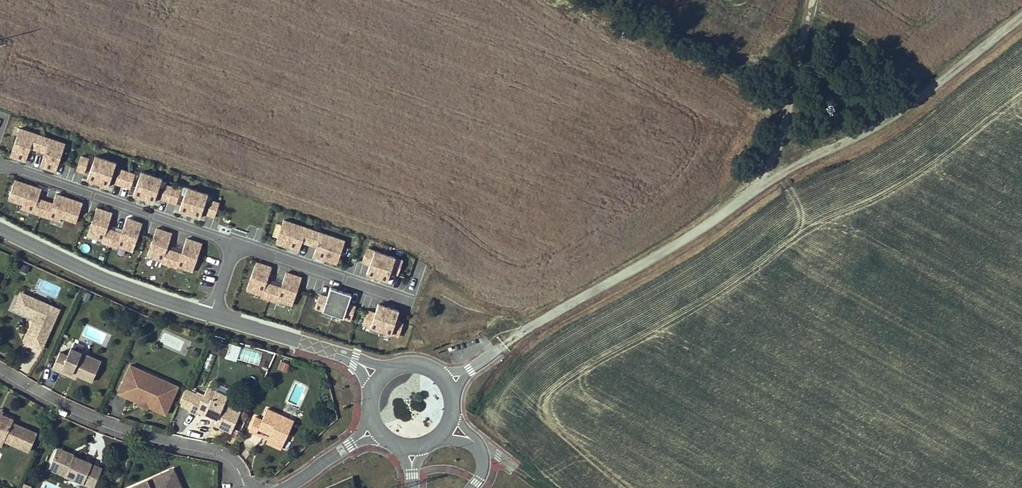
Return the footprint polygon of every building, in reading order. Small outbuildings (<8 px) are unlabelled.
[(56,174),(65,143),(19,129),(9,159),(26,164),(30,150),(43,154),(38,169),(56,174)] [(115,163),(92,157),(92,159),(79,156),(76,172),(87,175),(85,183),(109,189),(115,163)] [(113,184),(130,190),(135,174),(118,168),(113,184)] [(153,205),(162,180),(140,172),(131,198),(153,205)] [(83,202),(55,194),(52,203),(39,199),(42,188),(13,180),(6,206),(76,225),(83,202)] [(175,206),(181,190),(164,184),(158,200),(175,206)] [(178,213),(199,220),(208,195),(187,188),(178,213)] [(204,216),(214,219),(219,203),(210,200),(204,216)] [(126,218),(121,232),(108,229),(112,212),(95,207),(86,240),(133,253),(142,222),(126,218)] [(336,267),(345,240),(283,221),(275,246),(299,253),(302,244),(315,248),(311,259),(336,267)] [(168,249),(172,232),(155,228),(146,261),(193,274),(202,243),(186,238),(182,253),(168,249)] [(364,277),(394,287),(402,260),(366,249),(361,263),(368,266),(364,277)] [(117,252),(115,262),(128,265),(130,255),(117,252)] [(286,272),(281,287),(267,283),(272,267),(255,261),(245,294),(292,308),(302,277),(286,272)] [(347,270),(353,273),(357,263),(351,261),(347,270)] [(344,320),(350,296),(329,290),(322,315),(344,320)] [(19,312),(23,303),(19,302),(23,292),(21,292),(13,309),(19,312)] [(42,349),(60,309),(23,292),(19,302),(23,303),(19,312),(29,316),(33,315),(36,316),(35,319),(31,329),(33,330),(28,342),(42,349)] [(397,321),(400,310),(377,305),(375,312),(366,310),(361,330),(399,339),(403,322),(397,321)] [(28,342),(33,330),(31,329),(25,341),(28,342)] [(225,354),(228,345),(216,341),(213,351),(225,354)] [(229,345),(225,356),(233,359),(237,347),(229,345)] [(235,359),(259,365),(262,353),(237,347),(235,359)] [(92,381),(101,361),(71,348),(68,355),(60,352),(53,368),(61,372),(63,368),(78,375),(92,381)] [(289,364),(281,361),(278,368),(286,371),(289,364)] [(166,414),(178,386),(167,381),(165,386),(141,375),(143,371),(130,365),(118,393),(140,403),(141,399),(149,403),(148,406),(166,414)] [(76,379),(78,375),(63,368),(61,372),(76,379)] [(165,386),(167,381),(143,371),(141,375),(165,386)] [(212,398),(216,390),(208,387),(204,394),(212,398)] [(195,396),(196,394),(186,389),(179,404),(189,409),(195,396)] [(241,412),(224,404),(228,396),(216,390),(212,398),(204,394),(203,397),(202,400),(195,396),(189,409),(189,410),(196,414),(197,411),(205,415),(206,413),(217,418),(216,420),(214,424),(231,432),(241,412)] [(148,406),(149,403),(141,399),(140,403),(139,405),(147,408),(148,406)] [(283,445),(294,421),(267,408),(262,420),(255,417),(249,430),(256,434),(258,429),(270,434),(268,439),(283,445)] [(12,422),(13,419),(2,414),(0,414),(0,435),(5,437),(4,440),(29,451),(37,433),(12,422)] [(270,434),(258,429),(256,434),(268,439),(270,434)] [(281,449),(283,445),(268,439),(266,442),(281,449)] [(73,456),(74,454),(58,447),(56,451),(72,458),(73,456)] [(83,483),(92,463),(73,456),(72,458),(56,451),(49,468),(83,483)] [(93,487),(101,467),(92,463),(83,483),(93,487)] [(174,472),(163,477),(162,474),(130,487),(181,487),(174,472)]
